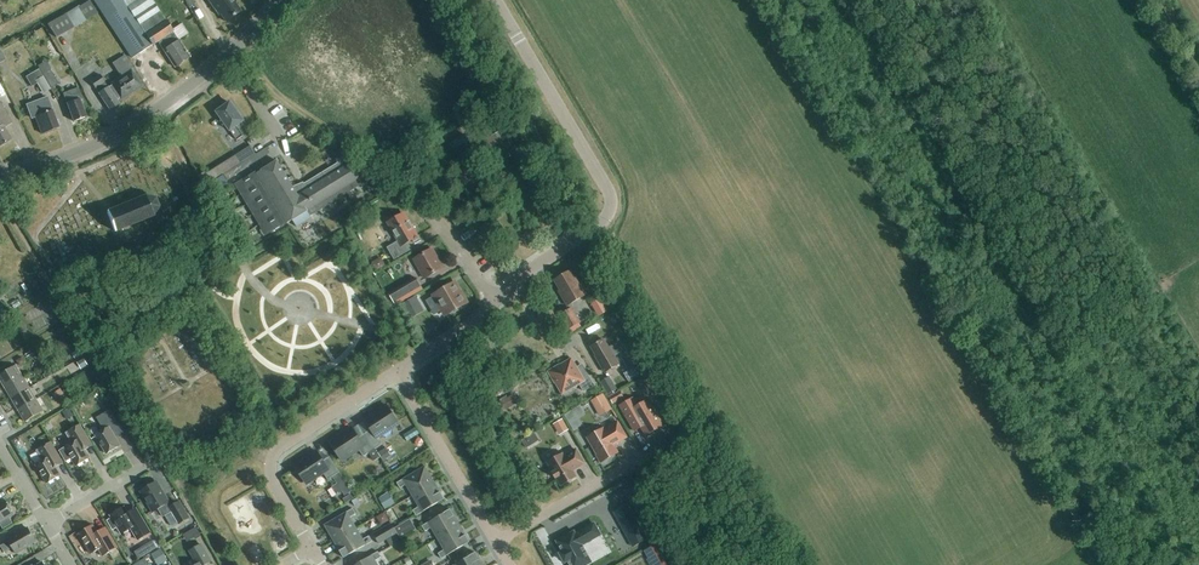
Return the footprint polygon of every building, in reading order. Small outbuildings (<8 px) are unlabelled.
[(89,0),(79,6),(87,20),(97,14),(89,0)] [(123,0),(94,0),(132,58),(152,45),(158,42),(175,67),(190,57),(178,40),(186,34),(180,24),(171,29),(166,21),(159,12),(155,4),(152,0),(124,0),(123,0)] [(226,22),(241,11),(233,1),(235,0),(207,0),(219,15),(220,14),(226,22)] [(65,13),(48,24),(56,38),(74,28),(65,13)] [(130,93),(141,86),(130,70),(133,68),(125,55),(112,63),(121,79),(108,87),(104,83),(105,82),(100,75),(90,81),(95,89),(95,88),(99,93),(98,94),(110,111),(119,104),(117,101),(121,98),(122,99),(131,93),(130,93)] [(50,89),(38,70),(26,77),(32,87),(37,84),(43,93),(50,89)] [(51,88),(58,84),(49,70),(42,74),(51,88)] [(73,122),(86,117),(79,100),(82,99),(78,89),(63,94),(67,104),(73,122)] [(12,123),(0,102),(0,146),(11,140),(4,127),(12,123)] [(52,110),(49,102),(32,108),(41,134),(58,128),(52,110)] [(243,135),(236,125),(243,120),(230,102),(218,112),(225,122),(224,123),(229,130),(236,140),(243,135)] [(479,140),(475,134),(468,138),(466,136),(451,145),(458,156),(473,147),(472,145),(479,140)] [(251,147),(208,174),(213,182),(215,180),(224,175),(256,155),(251,147)] [(345,148),(333,155),(338,163),(304,184),(303,183),(293,187),(277,161),(262,171),(257,174),(256,172),(235,185),(266,236),(287,223),(287,224),(292,221),(297,227),(312,218),(311,217),(368,181),(362,177),(361,177),(356,169),(363,165),(345,148)] [(115,231),(154,216),(159,206),(156,198),(145,196),(107,211),(115,231)] [(408,223),(403,214),(388,223),(398,242),(388,248),(394,260),(411,250),(407,243),(418,237),(410,222),(408,223)] [(425,279),(443,268),(438,259),(439,257),(435,252),(433,251),(432,249),(414,260),(425,279)] [(580,286),(571,271),(554,281),(563,295),(561,296),(567,306),(587,295),(581,285),(580,286)] [(416,278),(388,293),(396,306),(423,290),(416,278)] [(434,295),(426,300),(434,315),(443,310),(446,316),(467,303),(455,283),(434,295)] [(408,318),(423,310),(416,297),(401,305),(408,318)] [(598,317),(608,311),(600,299),(591,304),(598,317)] [(89,314),(96,310),(91,302),(84,306),(89,314)] [(568,329),(580,323),(572,309),(560,315),(568,329)] [(113,317),(106,321),(111,330),(117,326),(113,317)] [(609,348),(604,340),(591,347),(596,356),(595,356),(604,373),(619,364),(610,348),(609,348)] [(21,357),(16,360),(20,367),(25,363),(21,357)] [(575,368),(571,361),(560,367),(559,366),(549,372),(555,382),(556,381),(562,393),(579,383),(583,392),(594,386),(587,374),(589,373),(583,364),(575,368)] [(23,377),(16,366),(0,375),(0,380),(5,388),(23,377)] [(639,376),(634,367),(623,373),(629,382),(639,376)] [(45,379),(52,375),(49,371),(43,375),(45,379)] [(608,394),(617,389),(609,376),(600,382),(608,394)] [(11,399),(30,389),(23,377),(5,388),(11,399)] [(18,411),(36,400),(30,389),(11,399),(18,411)] [(613,403),(624,397),(620,390),(609,396),(613,403)] [(505,410),(517,403),(512,394),(500,402),(505,410)] [(612,410),(603,394),(590,401),(600,417),(612,410)] [(637,406),(633,399),(619,406),(634,431),(641,427),(646,436),(664,426),(648,400),(637,406)] [(36,400),(18,411),(25,422),(43,412),(36,400)] [(579,419),(585,415),(580,405),(564,415),(573,431),(582,425),(579,419)] [(364,435),(374,450),(381,445),(376,438),(398,423),(387,406),(365,421),(371,430),(364,435)] [(66,418),(72,414),(69,408),(62,412),(66,418)] [(106,454),(120,446),(115,438),(124,433),(110,410),(96,418),(104,430),(95,436),(106,454)] [(559,435),(568,430),(562,419),(553,424),(559,435)] [(627,438),(617,422),(604,430),(603,429),(587,438),(602,462),(617,453),(613,446),(627,438)] [(65,448),(60,451),(67,462),(72,460),(76,467),(90,458),(85,450),(92,446),(80,425),(66,434),(72,444),(65,448)] [(379,458),(374,450),(364,435),(359,438),(353,429),(330,444),(341,461),(358,449),(363,457),(369,453),(374,462),(379,458)] [(535,431),(523,438),(527,446),(540,439),(535,431)] [(47,484),(61,476),(56,467),(63,463),(51,443),(36,451),(42,461),(36,465),(47,484)] [(396,454),(390,445),(378,453),(383,462),(396,454)] [(584,464),(576,450),(564,457),(562,454),(548,463),(553,472),(552,473),(556,479),(557,478),(561,486),(576,477),(572,471),(584,464)] [(330,457),(323,461),(317,452),(295,467),(306,484),(323,473),(328,480),(332,477),(337,485),(332,488),(337,495),(342,492),(344,495),(351,490),(339,473),(340,472),(330,457)] [(412,496),(435,483),(425,466),(397,483),(400,489),(406,485),(412,496)] [(162,494),(156,483),(141,491),(146,499),(145,500),(152,513),(158,510),(163,517),(172,512),(179,525),(190,518),(180,502),(169,508),(167,504),(170,503),(164,493),(162,494)] [(435,483),(412,496),(419,507),(412,510),(416,516),(444,499),(435,483)] [(395,503),(389,492),(378,498),(385,509),(395,503)] [(3,529),(13,523),(10,518),(14,515),(5,501),(0,504),(0,524),(3,529)] [(624,533),(639,525),(628,504),(613,513),(624,533)] [(129,515),(124,507),(110,516),(111,518),(107,520),(113,530),(117,528),(121,534),(130,529),(138,541),(151,533),(137,510),(129,515)] [(334,542),(356,529),(350,518),(356,514),(353,509),(324,525),(334,542)] [(438,539),(460,526),(450,510),(422,526),(425,532),(431,528),(438,539)] [(416,530),(410,519),(394,529),(400,539),(416,530)] [(554,542),(561,553),(558,554),(563,563),(566,561),(568,564),(583,564),(588,562),(579,545),(598,534),(591,523),(573,534),(571,532),(554,542)] [(379,544),(396,533),(391,524),(373,534),(379,544)] [(99,536),(93,526),(93,525),(75,536),(75,537),(79,535),(90,554),(105,546),(109,553),(118,548),(108,531),(99,536)] [(196,526),(185,533),(188,540),(200,533),(196,526)] [(460,526),(438,539),(444,550),(438,554),(441,559),(469,542),(460,526)] [(35,541),(28,529),(17,535),(16,534),(7,539),(9,541),(1,546),(4,553),(13,548),(16,554),(28,547),(27,546),(35,541)] [(356,529),(334,542),(343,558),(372,542),(369,536),(363,540),(356,529)] [(399,542),(395,535),(386,540),(390,546),(399,542)] [(144,546),(147,552),(161,545),(157,538),(144,546)] [(665,556),(661,550),(657,544),(645,551),(652,563),(656,561),(665,556)] [(211,562),(201,545),(190,551),(198,564),(197,564),(205,564),(211,562)] [(151,555),(157,564),(159,564),(167,560),(161,549),(151,555)] [(375,561),(381,557),(378,552),(355,564),(377,564),(375,561)] [(475,553),(454,564),(483,564),(475,553)] [(413,564),(409,557),(404,560),(407,564),(411,564),(413,564)]
